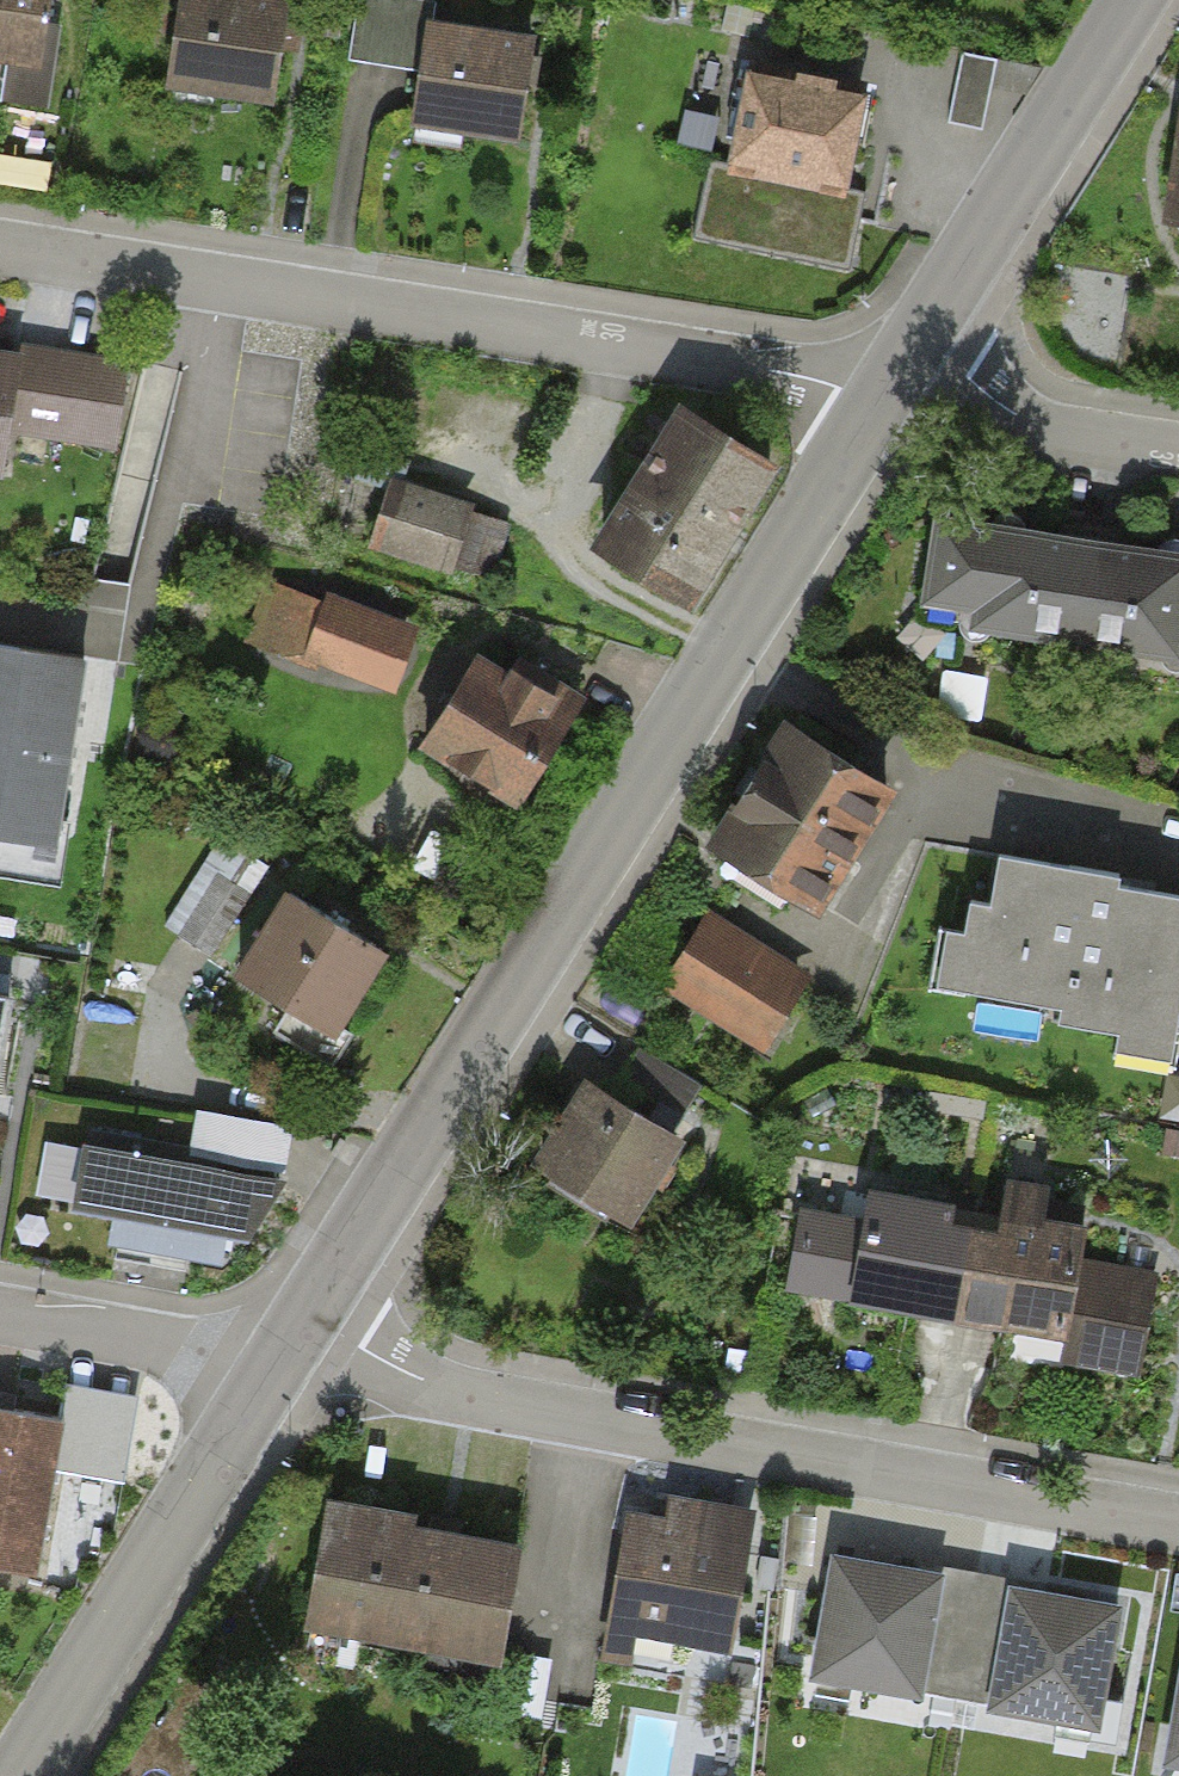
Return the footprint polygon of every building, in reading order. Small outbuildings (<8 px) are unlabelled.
[(33,73),(46,0),(0,0),(0,68),(33,73)] [(225,0),(171,0),(155,96),(270,115),(287,10),(225,0)] [(532,46),(424,28),(406,133),(515,151),(532,46)] [(961,46),(947,120),(984,127),(998,53),(961,46)] [(862,98),(738,77),(722,172),(709,169),(696,244),(850,270),(862,202),(845,199),(862,98)] [(1173,111),(1154,230),(1178,234),(1178,112),(1173,111)] [(115,451),(124,358),(0,347),(0,440),(115,451)] [(672,405),(586,547),(684,606),(769,464),(672,405)] [(388,459),(371,534),(459,554),(476,479),(388,459)] [(498,570),(512,503),(475,496),(462,562),(498,570)] [(1050,643),(1067,538),(939,518),(922,623),(1050,643)] [(1178,644),(1178,555),(1067,538),(1050,643),(1176,663),(1178,644)] [(0,639),(0,842),(62,852),(93,653),(0,639)] [(476,644),(414,746),(509,803),(571,701),(476,644)] [(770,723),(696,846),(814,917),(888,794),(770,723)] [(217,849),(177,919),(217,942),(257,871),(217,849)] [(1178,1001),(1178,898),(997,871),(990,912),(970,909),(965,943),(942,940),(933,1003),(1173,1039),(1178,1001)] [(277,892),(226,977),(327,1037),(378,952),(277,892)] [(704,920),(658,997),(755,1056),(802,978),(704,920)] [(0,995),(0,1045),(8,996),(0,995)] [(575,1080),(523,1165),(626,1227),(678,1141),(575,1080)] [(184,1161),(82,1144),(70,1211),(112,1218),(108,1247),(214,1265),(286,1179),(295,1130),(192,1112),(184,1161)] [(806,1176),(785,1293),(1057,1341),(1052,1365),(1136,1380),(1155,1274),(1076,1260),(1085,1210),(995,1194),(990,1223),(949,1216),(952,1202),(806,1176)] [(34,1573),(62,1414),(0,1404),(0,1567),(34,1573)] [(657,1520),(623,1513),(596,1656),(618,1660),(623,1635),(727,1655),(755,1510),(662,1493),(657,1520)] [(322,1503),(302,1626),(488,1656),(508,1533),(322,1503)] [(963,1577),(826,1553),(804,1679),(940,1703),(963,1577)] [(1120,1605),(963,1577),(940,1703),(1097,1731),(1120,1605)] [(1160,1764),(1178,1767),(1178,1651),(1160,1764)]
